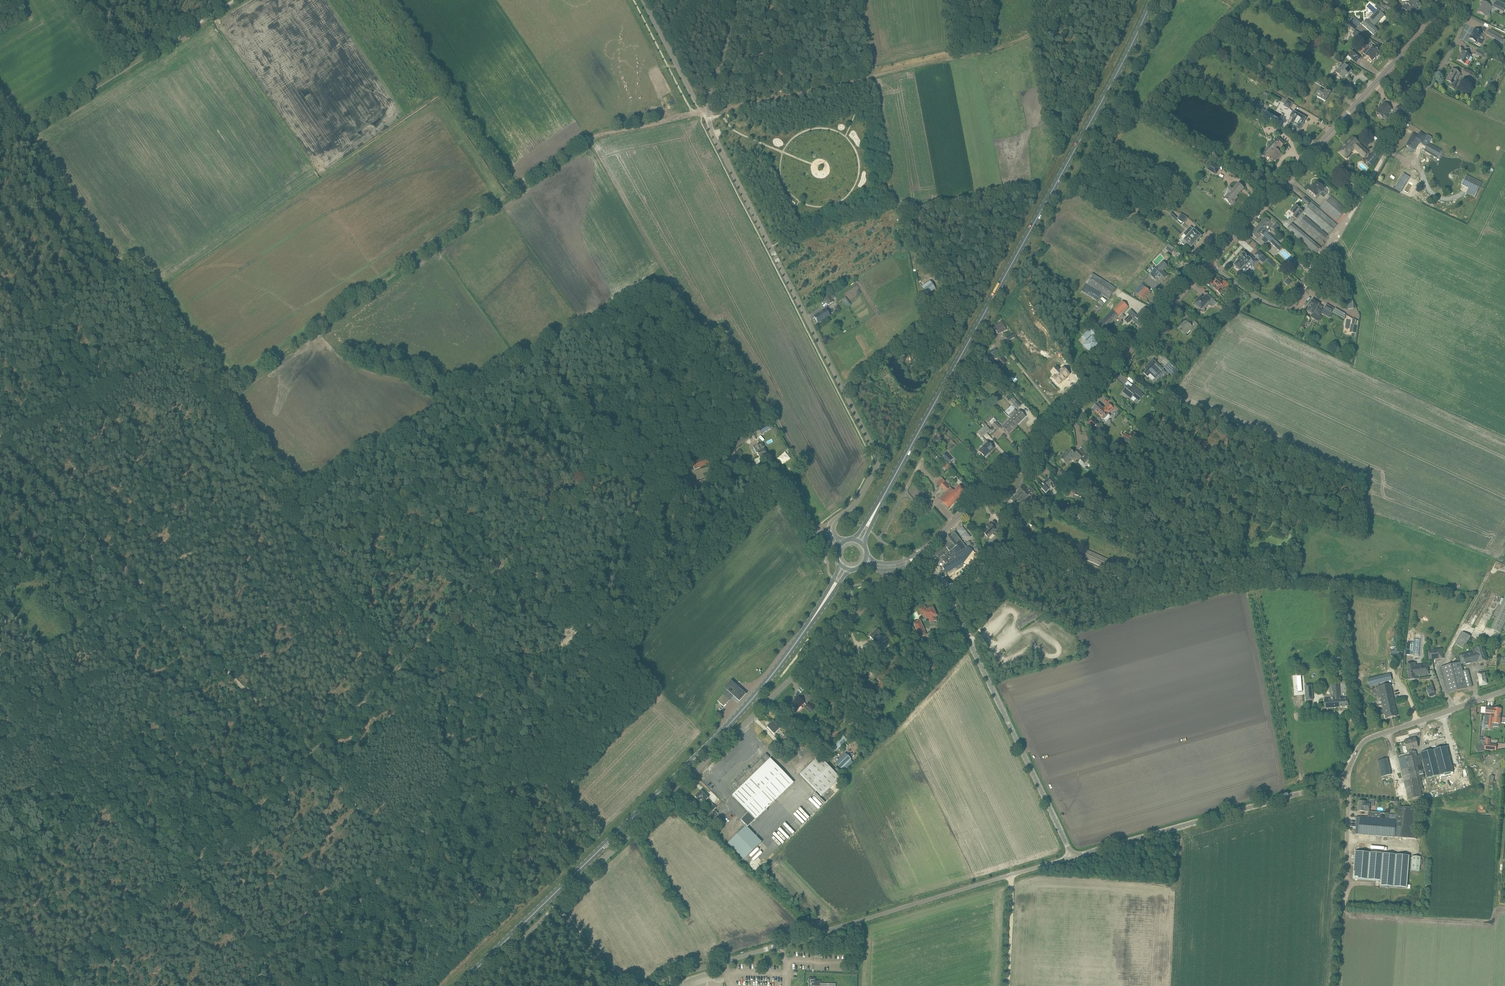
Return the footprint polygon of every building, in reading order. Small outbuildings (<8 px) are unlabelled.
[(1406,3),(1407,4),(1405,5),(1404,4),(1402,7),(1401,6),(1396,12),(1403,18),(1408,13),(1411,15),(1417,8),(1416,7),(1420,3),(1416,0),(1408,0),(1406,3)] [(1503,12),(1504,8),(1504,7),(1504,4),(1497,1),(1496,3),(1495,3),(1493,7),(1503,12)] [(1483,2),(1478,12),(1482,14),(1485,15),(1487,12),(1490,13),(1491,10),(1489,8),(1490,5),(1487,4),(1483,2)] [(1381,6),(1394,14),(1396,11),(1387,6),(1386,7),(1382,5),(1381,6)] [(1366,21),(1363,25),(1372,33),(1376,29),(1372,26),(1376,22),(1377,23),(1384,15),(1382,14),(1385,10),(1381,8),(1379,10),(1378,10),(1374,14),(1369,14),(1367,16),(1367,17),(1368,18),(1367,19),(1366,18),(1366,21)] [(1502,43),(1502,42),(1504,43),(1504,41),(1504,40),(1504,39),(1503,39),(1504,36),(1504,34),(1492,27),(1490,31),(1489,30),(1486,34),(1502,43)] [(1479,38),(1482,34),(1475,30),(1470,38),(1476,42),(1475,43),(1481,47),(1483,45),(1482,44),(1484,41),(1479,38)] [(1365,55),(1369,58),(1372,61),(1377,57),(1377,58),(1380,55),(1379,54),(1380,53),(1379,52),(1381,50),(1378,47),(1375,44),(1375,45),(1371,42),(1368,45),(1372,48),(1370,50),(1367,48),(1366,48),(1365,49),(1365,50),(1363,52),(1365,55)] [(1477,50),(1475,54),(1481,58),(1485,52),(1479,48),(1478,50),(1477,50)] [(1353,50),(1348,55),(1356,63),(1361,58),(1353,50)] [(1470,61),(1469,61),(1469,60),(1471,56),(1463,51),(1458,60),(1465,64),(1468,65),(1470,61)] [(1277,67),(1279,64),(1271,59),(1268,57),(1266,61),(1268,62),(1275,66),(1277,67)] [(1352,72),(1348,68),(1345,65),(1344,66),(1341,64),(1338,67),(1339,68),(1335,72),(1339,76),(1343,79),(1347,75),(1348,76),(1352,72)] [(1462,74),(1469,77),(1472,79),(1475,74),(1465,69),(1462,74)] [(1449,76),(1446,80),(1451,83),(1449,87),(1454,90),(1457,85),(1455,84),(1457,82),(1455,81),(1456,80),(1460,74),(1457,72),(1452,70),(1453,70),(1449,76)] [(1313,81),(1320,85),(1322,82),(1313,77),(1311,79),(1313,80),(1313,81)] [(1331,92),(1327,89),(1326,88),(1323,92),(1320,89),(1317,94),(1318,94),(1317,96),(1319,98),(1325,102),(1331,92)] [(1290,109),(1293,103),(1287,100),(1283,106),(1290,109)] [(1253,109),(1252,110),(1261,115),(1262,115),(1265,110),(1261,108),(1263,105),(1258,101),(1253,109)] [(1376,112),(1377,112),(1383,118),(1384,118),(1387,121),(1390,117),(1387,115),(1392,109),(1385,103),(1376,112)] [(1399,105),(1394,112),(1399,117),(1405,110),(1399,105)] [(1299,130),(1300,130),(1302,127),(1301,127),(1306,119),(1294,112),(1293,113),(1292,112),(1290,116),(1291,117),(1294,119),(1290,125),(1291,126),(1291,127),(1294,129),(1295,128),(1299,130)] [(1406,145),(1409,147),(1408,149),(1408,151),(1410,152),(1413,152),(1414,150),(1417,147),(1415,146),(1418,141),(1423,144),(1427,146),(1424,151),(1437,158),(1441,151),(1435,147),(1434,147),(1428,144),(1432,138),(1427,135),(1426,137),(1421,133),(1418,137),(1414,135),(1412,139),(1410,139),(1406,145)] [(1364,158),(1369,153),(1359,144),(1359,143),(1352,137),(1344,146),(1345,147),(1340,153),(1344,156),(1349,151),(1351,152),(1354,148),(1364,158)] [(1278,143),(1266,156),(1270,159),(1269,159),(1270,160),(1271,160),(1272,162),(1280,153),(1277,150),(1281,146),(1282,147),(1284,144),(1279,138),(1276,141),(1278,143)] [(1216,175),(1220,168),(1211,162),(1207,169),(1216,175)] [(1396,188),(1400,191),(1408,177),(1404,175),(1396,188)] [(1482,183),(1466,175),(1461,185),(1469,189),(1467,193),(1475,197),(1482,183)] [(1308,190),(1316,196),(1324,187),(1317,181),(1312,187),(1311,186),(1308,190)] [(1225,199),(1231,204),(1232,204),(1233,204),(1235,202),(1235,201),(1234,200),(1235,199),(1234,198),(1240,191),(1241,191),(1244,188),(1239,184),(1233,190),(1231,188),(1227,192),(1229,195),(1225,199)] [(1355,195),(1354,189),(1344,191),(1346,197),(1355,195)] [(1321,208),(1337,221),(1347,210),(1331,196),(1321,208)] [(1329,234),(1337,225),(1311,203),(1303,212),(1329,234)] [(1293,216),(1296,219),(1303,212),(1300,209),(1295,205),(1290,211),(1295,215),(1293,216)] [(1187,218),(1180,214),(1177,219),(1184,223),(1187,218)] [(1323,241),(1328,236),(1305,216),(1300,222),(1323,241)] [(1271,222),(1270,221),(1266,217),(1259,225),(1264,229),(1264,228),(1268,225),(1271,228),(1272,227),(1275,231),(1280,226),(1276,223),(1274,225),(1271,222)] [(1287,229),(1316,254),(1320,248),(1292,224),(1287,229)] [(1279,251),(1282,247),(1283,247),(1276,241),(1273,238),(1264,228),(1264,229),(1259,225),(1251,233),(1257,238),(1261,234),(1273,245),(1279,251)] [(1190,227),(1184,234),(1186,237),(1183,240),(1184,241),(1182,243),(1187,247),(1188,245),(1192,248),(1202,236),(1194,229),(1193,230),(1190,227)] [(1171,253),(1174,248),(1169,244),(1166,249),(1171,253)] [(1258,251),(1254,256),(1259,260),(1263,255),(1258,251)] [(1239,261),(1234,265),(1236,267),(1236,268),(1237,269),(1238,269),(1240,271),(1244,267),(1245,267),(1249,263),(1253,266),(1257,261),(1250,255),(1248,257),(1244,253),(1243,254),(1242,254),(1241,255),(1241,256),(1238,260),(1239,261)] [(1298,262),(1294,258),(1290,262),(1295,266),(1298,262)] [(1158,267),(1153,272),(1150,274),(1156,280),(1158,278),(1159,279),(1159,278),(1162,281),(1167,276),(1162,271),(1167,266),(1163,262),(1158,267)] [(1093,273),(1086,284),(1081,291),(1097,301),(1101,294),(1109,299),(1116,288),(1093,273)] [(1060,278),(1055,275),(1052,280),(1057,283),(1060,278)] [(1224,281),(1223,282),(1218,278),(1214,283),(1216,285),(1214,287),(1216,289),(1215,290),(1220,295),(1223,292),(1226,295),(1231,290),(1228,287),(1229,286),(1224,281)] [(928,294),(935,289),(930,281),(922,286),(928,294)] [(1151,292),(1147,289),(1142,284),(1135,292),(1143,300),(1151,292)] [(833,302),(832,300),(836,297),(833,293),(829,296),(824,299),(828,305),(833,302)] [(1199,307),(1201,309),(1201,310),(1201,311),(1202,312),(1203,312),(1204,312),(1205,312),(1205,311),(1205,310),(1204,307),(1206,305),(1213,306),(1216,303),(1207,295),(1203,299),(1201,297),(1198,300),(1197,300),(1195,302),(1195,303),(1196,304),(1195,305),(1198,308),(1199,307)] [(1100,310),(1105,304),(1100,300),(1096,306),(1092,311),(1096,314),(1100,309),(1100,310)] [(1123,301),(1097,326),(1103,331),(1128,307),(1123,301)] [(1310,307),(1307,312),(1313,315),(1311,317),(1315,319),(1318,314),(1320,316),(1324,310),(1322,309),(1323,307),(1312,301),(1309,306),(1310,307)] [(1337,315),(1339,310),(1335,307),(1335,309),(1326,304),(1323,309),(1332,314),(1333,313),(1337,315)] [(1150,314),(1147,310),(1144,308),(1137,315),(1131,309),(1128,313),(1134,319),(1132,320),(1135,323),(1138,326),(1150,314)] [(822,311),(819,314),(814,316),(818,323),(830,316),(826,310),(823,312),(822,311)] [(1085,323),(1089,320),(1083,313),(1079,317),(1085,323)] [(1125,316),(1123,314),(1119,317),(1119,318),(1114,323),(1117,326),(1123,321),(1121,320),(1125,316)] [(1190,330),(1193,333),(1199,326),(1194,322),(1191,326),(1186,321),(1183,324),(1184,326),(1179,330),(1185,335),(1190,330)] [(998,334),(1006,330),(1002,323),(994,327),(998,334)] [(1088,342),(1084,346),(1091,353),(1100,344),(1092,337),(1093,335),(1094,336),(1097,333),(1092,328),(1085,335),(1088,337),(1085,340),(1088,342)] [(1059,359),(1064,356),(1056,343),(1050,347),(1055,354),(1055,353),(1059,359)] [(999,355),(996,348),(988,352),(990,357),(993,355),(995,358),(999,355)] [(1007,362),(1001,356),(998,359),(997,358),(995,359),(1001,367),(1007,362)] [(1146,370),(1144,373),(1147,376),(1152,381),(1155,378),(1158,375),(1159,375),(1164,370),(1156,362),(1153,359),(1144,368),(1146,370)] [(1173,375),(1178,370),(1169,361),(1165,366),(1173,375)] [(1056,376),(1053,380),(1059,386),(1070,375),(1063,369),(1060,372),(1057,370),(1054,373),(1056,376)] [(1141,391),(1133,385),(1130,389),(1131,390),(1130,391),(1127,388),(1122,394),(1126,398),(1128,396),(1131,399),(1134,396),(1140,401),(1144,395),(1140,392),(1141,391)] [(1021,406),(1013,397),(1009,401),(1017,409),(1021,406)] [(1109,414),(1114,409),(1110,405),(1109,404),(1104,408),(1102,406),(1101,407),(1098,404),(1093,409),(1104,419),(1105,420),(1110,416),(1109,414)] [(1019,411),(1016,414),(1011,419),(1017,425),(1025,417),(1019,411)] [(1000,427),(996,422),(997,421),(994,418),(989,422),(997,430),(1000,427)] [(1093,418),(1088,423),(1091,426),(1090,427),(1095,432),(1101,426),(1093,418)] [(1002,427),(1005,430),(1008,433),(1017,425),(1011,419),(1002,427)] [(761,434),(773,428),(770,422),(759,428),(761,434)] [(987,433),(982,428),(977,432),(982,437),(987,433)] [(1130,436),(1125,433),(1122,439),(1132,445),(1138,435),(1133,432),(1130,436)] [(767,454),(765,450),(763,447),(764,446),(762,442),(756,445),(756,446),(754,448),(756,453),(757,453),(760,458),(767,454)] [(979,451),(981,453),(985,457),(994,448),(988,442),(979,451)] [(1061,457),(1066,463),(1073,456),(1074,457),(1076,456),(1080,460),(1084,463),(1085,464),(1087,466),(1094,459),(1092,457),(1085,451),(1082,448),(1075,454),(1070,450),(1065,455),(1064,454),(1061,457)] [(946,452),(942,456),(948,463),(952,459),(946,452)] [(706,457),(692,463),(694,470),(709,464),(706,457)] [(1061,470),(1058,473),(1058,474),(1056,476),(1060,480),(1062,478),(1063,479),(1066,475),(1061,470)] [(676,471),(666,476),(668,481),(679,477),(676,471)] [(924,485),(929,480),(925,476),(920,481),(924,485)] [(1041,488),(1045,492),(1046,493),(1052,487),(1053,488),(1057,484),(1051,478),(1049,479),(1048,478),(1046,481),(1045,480),(1042,483),(1044,486),(1041,488)] [(940,489),(934,494),(948,509),(965,492),(959,486),(954,491),(945,482),(939,487),(940,489)] [(1018,494),(1018,495),(1016,497),(1015,496),(1011,500),(1019,507),(1022,504),(1026,500),(1025,499),(1030,494),(1023,486),(1017,492),(1018,494)] [(1077,492),(1073,487),(1070,490),(1074,495),(1074,496),(1081,499),(1082,496),(1076,493),(1077,492)] [(922,494),(916,500),(924,509),(930,503),(922,494)] [(1032,494),(1029,497),(1035,504),(1038,500),(1032,494)] [(1111,508),(1112,505),(1111,504),(1112,503),(1103,500),(1101,504),(1111,508)] [(982,532),(985,535),(988,537),(994,532),(996,534),(1001,529),(996,524),(993,527),(990,524),(982,532)] [(1019,524),(1016,527),(1025,537),(1028,534),(1019,524)] [(959,535),(966,532),(963,526),(956,529),(959,535)] [(964,563),(973,551),(967,546),(966,547),(960,540),(955,532),(946,539),(946,540),(945,541),(946,541),(939,547),(940,549),(933,555),(937,562),(941,559),(946,564),(943,566),(945,570),(941,572),(942,575),(946,573),(964,563)] [(1082,558),(1106,569),(1110,560),(1086,549),(1082,558)] [(1001,558),(996,565),(999,567),(1004,561),(1001,558)] [(1097,580),(1101,572),(1080,562),(1076,571),(1097,580)] [(1504,622),(1504,596),(1491,628),(1500,633),(1504,622)] [(924,607),(919,609),(922,617),(925,616),(926,619),(928,619),(929,621),(935,618),(934,615),(935,615),(934,612),(935,611),(933,606),(926,610),(924,607)] [(1021,630),(1043,615),(1041,612),(1035,610),(1017,623),(1021,630)] [(927,635),(920,619),(913,623),(920,638),(927,635)] [(881,637),(883,635),(877,629),(870,637),(876,643),(878,641),(878,642),(882,638),(881,637)] [(1472,638),(1462,632),(1455,644),(1463,649),(1469,639),(1471,640),(1472,638)] [(1459,655),(1461,661),(1462,665),(1478,661),(1479,663),(1486,661),(1485,659),(1484,654),(1482,647),(1473,649),(1473,651),(1459,655)] [(1429,660),(1444,658),(1443,648),(1427,650),(1429,660)] [(1338,654),(1329,658),(1331,663),(1340,659),(1338,654)] [(1448,693),(1472,687),(1468,670),(1463,671),(1461,662),(1441,667),(1448,693)] [(1427,663),(1416,664),(1416,663),(1407,664),(1409,680),(1418,679),(1418,676),(1429,675),(1427,663)] [(1484,673),(1478,674),(1480,685),(1486,683),(1484,673)] [(1379,684),(1389,681),(1392,681),(1390,674),(1368,679),(1369,686),(1379,684)] [(843,687),(849,681),(845,678),(839,683),(843,687)] [(727,691),(723,694),(730,700),(733,696),(739,702),(746,694),(731,681),(724,689),(727,691)] [(1324,699),(1324,703),(1325,708),(1349,707),(1348,702),(1348,698),(1340,699),(1339,683),(1333,683),(1334,698),(1324,699)] [(1313,700),(1312,685),(1305,685),(1306,700),(1313,700)] [(1379,687),(1376,688),(1377,693),(1378,698),(1381,697),(1381,698),(1383,704),(1394,702),(1392,695),(1390,685),(1379,687)] [(1432,686),(1426,688),(1429,697),(1435,695),(1432,686)] [(717,701),(724,706),(730,700),(723,694),(717,701)] [(804,703),(802,700),(798,697),(792,702),(793,702),(789,706),(788,706),(794,712),(804,703)] [(1394,702),(1383,704),(1386,718),(1397,716),(1396,711),(1395,706),(1394,702)] [(812,711),(815,709),(809,703),(806,705),(812,711)] [(872,717),(878,713),(875,707),(868,710),(872,717)] [(1486,707),(1485,713),(1490,714),(1490,713),(1493,713),(1493,716),(1501,716),(1501,714),(1501,709),(1494,708),(1490,708),(1486,707)] [(836,715),(841,720),(848,713),(843,708),(836,715)] [(1485,715),(1484,725),(1492,726),(1492,727),(1498,727),(1498,724),(1500,724),(1501,716),(1493,716),(1485,715)] [(780,728),(777,724),(773,721),(767,727),(770,730),(774,734),(780,728)] [(780,739),(783,742),(787,746),(791,742),(788,738),(785,735),(780,739)] [(834,753),(848,740),(843,736),(830,748),(831,750),(828,753),(831,757),(835,754),(834,753)] [(870,743),(868,740),(867,740),(864,737),(861,739),(867,746),(870,743)] [(1421,753),(1421,754),(1415,756),(1414,751),(1413,752),(1412,749),(1418,747),(1417,743),(1415,738),(1411,739),(1411,740),(1405,742),(1407,750),(1408,750),(1408,753),(1398,755),(1408,799),(1422,796),(1420,790),(1423,789),(1421,778),(1424,777),(1421,762),(1423,761),(1427,779),(1453,772),(1447,746),(1421,753)] [(1480,740),(1481,744),(1484,750),(1485,749),(1496,750),(1496,745),(1490,744),(1485,744),(1485,741),(1483,741),(1480,740)] [(1481,744),(1475,747),(1478,753),(1481,752),(1484,750),(1481,744)] [(824,748),(821,745),(815,750),(818,753),(824,748)] [(805,747),(799,753),(801,755),(798,758),(800,761),(810,752),(805,747)] [(845,753),(835,763),(841,769),(852,760),(845,753)] [(770,758),(770,759),(766,755),(733,786),(737,790),(732,795),(756,819),(794,782),(770,758)] [(822,796),(840,778),(819,756),(800,774),(822,796)] [(1377,761),(1381,777),(1391,775),(1387,758),(1377,761)] [(1270,785),(1268,780),(1262,782),(1261,777),(1258,778),(1262,790),(1265,789),(1264,787),(1270,785)] [(695,797),(698,800),(702,804),(708,798),(701,791),(695,797)] [(810,817),(822,805),(812,795),(800,807),(810,817)] [(1369,811),(1369,808),(1370,802),(1365,802),(1359,802),(1359,811),(1364,811),(1365,811),(1369,811)] [(1397,814),(1385,814),(1380,813),(1380,818),(1357,816),(1355,834),(1416,839),(1417,828),(1416,828),(1417,804),(1413,803),(1413,806),(1412,806),(1411,808),(1398,806),(1397,814)] [(741,820),(746,825),(748,827),(755,820),(748,812),(741,820)] [(796,829),(801,824),(791,815),(787,819),(796,829)] [(713,821),(709,825),(711,826),(708,829),(710,831),(713,828),(716,825),(713,821)] [(782,844),(794,832),(785,824),(783,827),(781,825),(772,835),(782,844)] [(761,842),(746,826),(728,844),(743,860),(761,842)] [(753,856),(762,848),(760,846),(751,854),(753,856)] [(1353,879),(1381,881),(1380,887),(1407,889),(1407,888),(1409,888),(1409,885),(1407,885),(1410,856),(1355,852),(1353,879)] [(1412,856),(1411,871),(1419,871),(1421,857),(1412,856)] [(836,984),(820,983),(820,981),(815,981),(815,978),(809,978),(809,985),(835,985),(836,984)]
